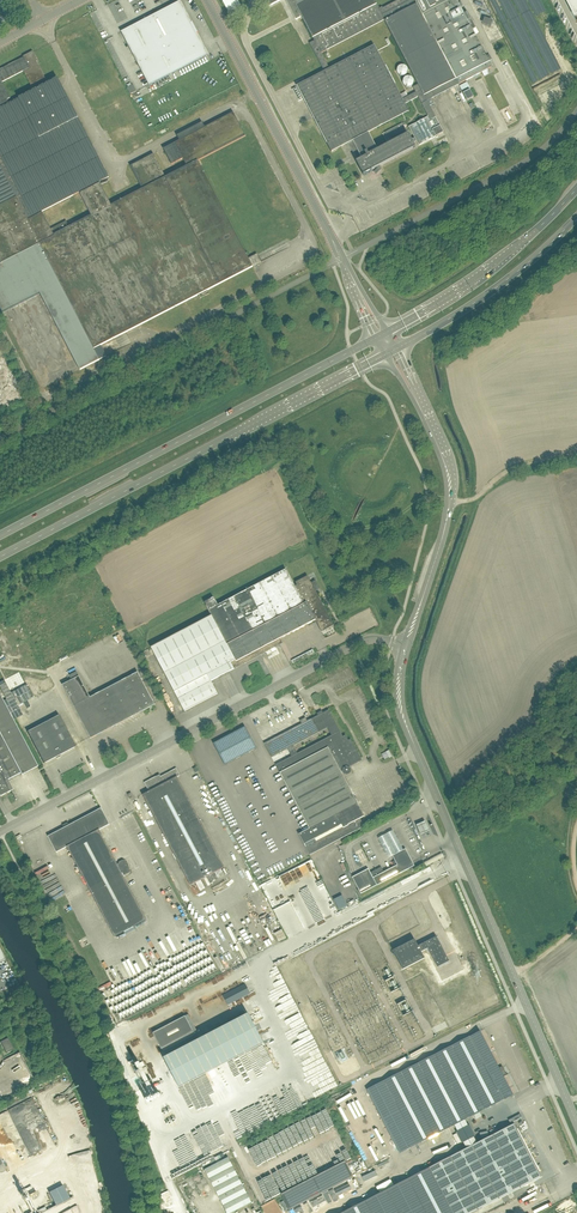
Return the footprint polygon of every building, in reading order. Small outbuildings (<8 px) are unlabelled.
[(223,2),(232,18),(243,12),(237,0),(228,0),(223,2)] [(417,142),(419,146),(426,142),(435,138),(434,138),(444,133),(435,118),(427,101),(459,85),(460,85),(459,84),(492,67),(489,62),(475,35),(464,14),(457,0),(400,0),(382,9),(382,8),(379,9),(374,0),(286,0),(296,20),(302,17),(315,42),(311,44),(312,48),(306,51),(295,30),(272,42),(285,67),(304,57),(304,55),(313,50),(320,62),(317,64),(319,66),(321,65),(325,72),(297,86),(331,151),(348,142),(358,161),(357,162),(364,175),(415,148),(413,144),(417,142)] [(575,15),(576,14),(576,0),(567,0),(575,15)] [(191,23),(180,2),(154,16),(143,21),(121,32),(149,86),(203,58),(208,55),(197,34),(198,33),(192,22),(191,23)] [(468,12),(464,14),(475,35),(479,33),(468,12)] [(482,16),(480,22),(488,25),(491,19),(482,16)] [(42,390),(100,360),(108,356),(103,345),(198,295),(200,299),(209,294),(207,290),(253,267),(252,265),(261,261),(256,253),(248,257),(198,161),(246,136),(234,113),(205,128),(203,123),(177,136),(180,141),(164,149),(172,165),(183,159),(187,166),(166,178),(153,153),(130,166),(143,190),(112,206),(100,184),(99,184),(99,183),(109,177),(58,79),(48,84),(37,62),(38,61),(33,52),(24,56),(25,58),(0,71),(0,102),(1,103),(0,103),(0,108),(0,309),(42,390)] [(398,74),(406,72),(404,63),(396,64),(398,74)] [(409,86),(413,77),(404,73),(400,82),(409,86)] [(293,90),(299,101),(303,99),(297,88),(293,90)] [(474,98),(470,90),(463,94),(467,101),(474,98)] [(211,615),(151,648),(184,711),(217,694),(210,681),(236,667),(263,653),(279,645),(282,643),(279,639),(315,620),(322,632),(322,631),(321,631),(333,624),(307,576),(295,582),(297,585),(295,586),(286,569),(218,605),(213,597),(204,602),(211,615)] [(91,739),(155,705),(138,672),(90,697),(79,676),(77,677),(74,673),(69,676),(71,680),(62,685),(91,739)] [(13,789),(8,780),(20,773),(21,776),(37,767),(1,697),(0,696),(0,796),(13,789)] [(359,819),(364,816),(358,804),(339,768),(347,764),(348,766),(359,760),(349,741),(346,735),(343,737),(329,710),(323,713),(325,717),(320,719),(318,716),(307,722),(306,718),(300,721),(302,724),(282,735),(265,744),(272,757),(288,749),(292,756),(276,765),(310,829),(299,835),(310,855),(363,828),(359,819)] [(27,732),(44,763),(56,757),(57,759),(61,757),(60,755),(76,747),(59,715),(27,732)] [(245,727),(229,736),(213,744),(225,765),(240,757),(257,748),(245,727)] [(145,782),(149,792),(143,795),(191,886),(225,868),(177,777),(180,775),(177,768),(161,777),(160,774),(145,782)] [(131,784),(127,776),(120,779),(124,787),(131,784)] [(353,791),(368,784),(366,781),(352,789),(353,791)] [(405,784),(392,791),(395,796),(408,789),(405,784)] [(99,810),(48,837),(57,853),(68,847),(100,830),(110,824),(101,808),(99,810)] [(391,828),(377,835),(387,855),(401,849),(391,828)] [(100,830),(68,847),(86,881),(115,938),(147,921),(124,876),(118,865),(100,830)] [(358,847),(353,849),(354,852),(356,852),(359,858),(363,856),(358,847)] [(406,849),(403,850),(393,856),(395,861),(392,863),(395,867),(384,872),(382,869),(378,871),(377,869),(371,873),(370,873),(365,871),(352,878),(361,894),(377,885),(377,886),(415,866),(406,849)] [(119,864),(118,865),(124,876),(130,873),(131,871),(125,861),(123,860),(120,862),(119,864)] [(342,895),(334,900),(339,910),(348,906),(342,895)] [(257,899),(260,905),(266,902),(262,896),(257,899)] [(414,943),(396,952),(404,968),(422,959),(420,954),(429,949),(438,968),(450,962),(437,938),(417,948),(414,943)] [(245,985),(223,997),(228,1005),(250,994),(245,985)] [(392,996),(401,991),(398,986),(389,991),(392,996)] [(158,1083),(139,1093),(145,1105),(179,1088),(264,1043),(248,1014),(164,1058),(149,1066),(158,1083)] [(185,1017),(153,1033),(161,1049),(193,1033),(185,1017)] [(542,1177),(539,1171),(540,1170),(518,1129),(517,1129),(515,1124),(477,1144),(474,1137),(475,1136),(469,1125),(468,1126),(465,1120),(474,1115),(476,1119),(481,1116),(479,1113),(513,1095),(504,1077),(507,1075),(503,1067),(499,1069),(480,1031),(367,1090),(400,1153),(454,1125),(458,1132),(457,1132),(462,1143),(463,1142),(467,1149),(343,1212),(473,1212),(542,1177)] [(14,1049),(8,1038),(0,1042),(6,1053),(14,1049)] [(223,1066),(207,1074),(209,1078),(225,1070),(223,1066)] [(189,1087),(206,1081),(204,1078),(188,1084),(189,1087)] [(231,1082),(235,1091),(244,1087),(239,1078),(231,1082)] [(257,1102),(259,1110),(272,1107),(271,1102),(263,1104),(262,1100),(257,1102)] [(355,1130),(360,1138),(369,1133),(365,1125),(355,1130)] [(365,1145),(364,1143),(356,1147),(364,1166),(384,1157),(377,1140),(365,1145)] [(228,1158),(205,1170),(227,1212),(232,1212),(252,1203),(228,1158)] [(281,1193),(289,1210),(354,1177),(345,1160),(281,1193)] [(59,1188),(41,1195),(43,1203),(47,1201),(48,1204),(55,1201),(53,1197),(61,1194),(59,1188)]
